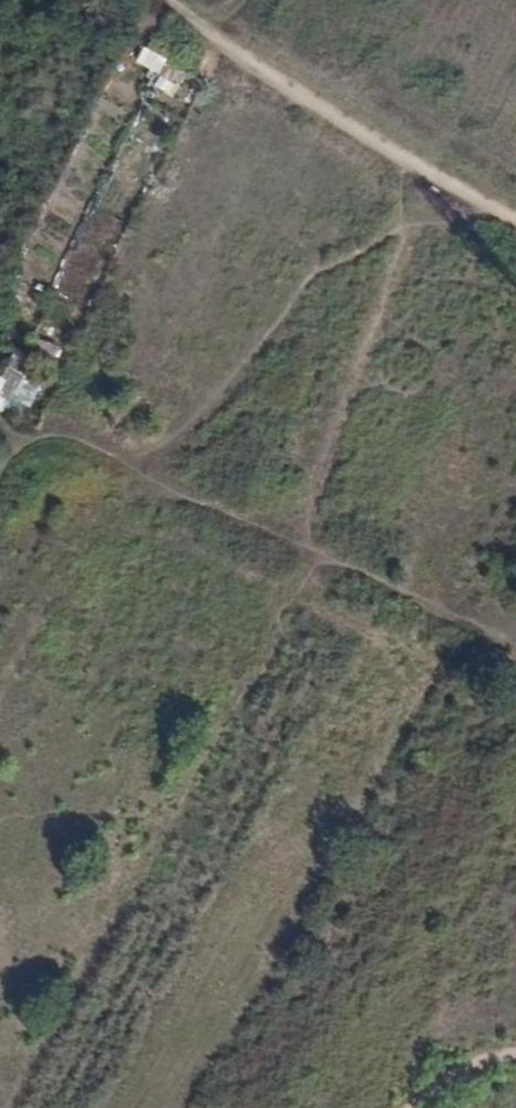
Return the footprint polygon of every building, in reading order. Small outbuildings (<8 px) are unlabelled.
[(142,46),(136,63),(161,72),(167,56),(142,46)] [(177,96),(187,74),(166,64),(156,86),(177,96)] [(3,374),(0,372),(0,402),(7,405),(11,397),(31,405),(44,376),(9,361),(3,374)]
